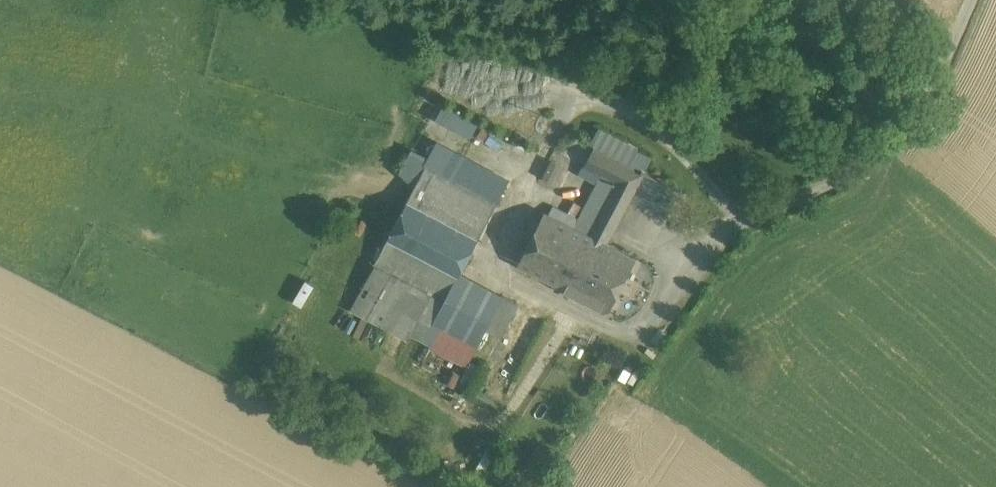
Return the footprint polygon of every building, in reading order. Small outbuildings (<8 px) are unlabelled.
[(471,138),(480,122),(442,103),(433,119),(471,138)] [(418,181),(489,218),(509,181),(438,144),(418,181)] [(629,166),(594,149),(585,166),(602,175),(574,227),(599,240),(607,244),(631,199),(644,174),(629,166)] [(652,159),(636,152),(629,166),(644,174),(652,159)] [(657,181),(644,174),(631,199),(644,206),(657,181)] [(408,200),(479,237),(489,218),(418,181),(408,200)] [(679,192),(657,181),(644,206),(666,217),(679,192)] [(479,237),(408,200),(385,243),(457,279),(459,276),(479,237)] [(574,227),(545,212),(518,265),(571,293),(599,240),(574,227)] [(607,244),(599,240),(571,293),(608,312),(636,259),(607,244)] [(457,279),(385,243),(375,264),(446,301),(457,279)] [(446,301),(375,264),(351,310),(410,340),(412,336),(425,342),(446,301)] [(518,306),(459,276),(457,279),(446,301),(425,342),(468,364),(486,329),(502,337),(518,306)]
